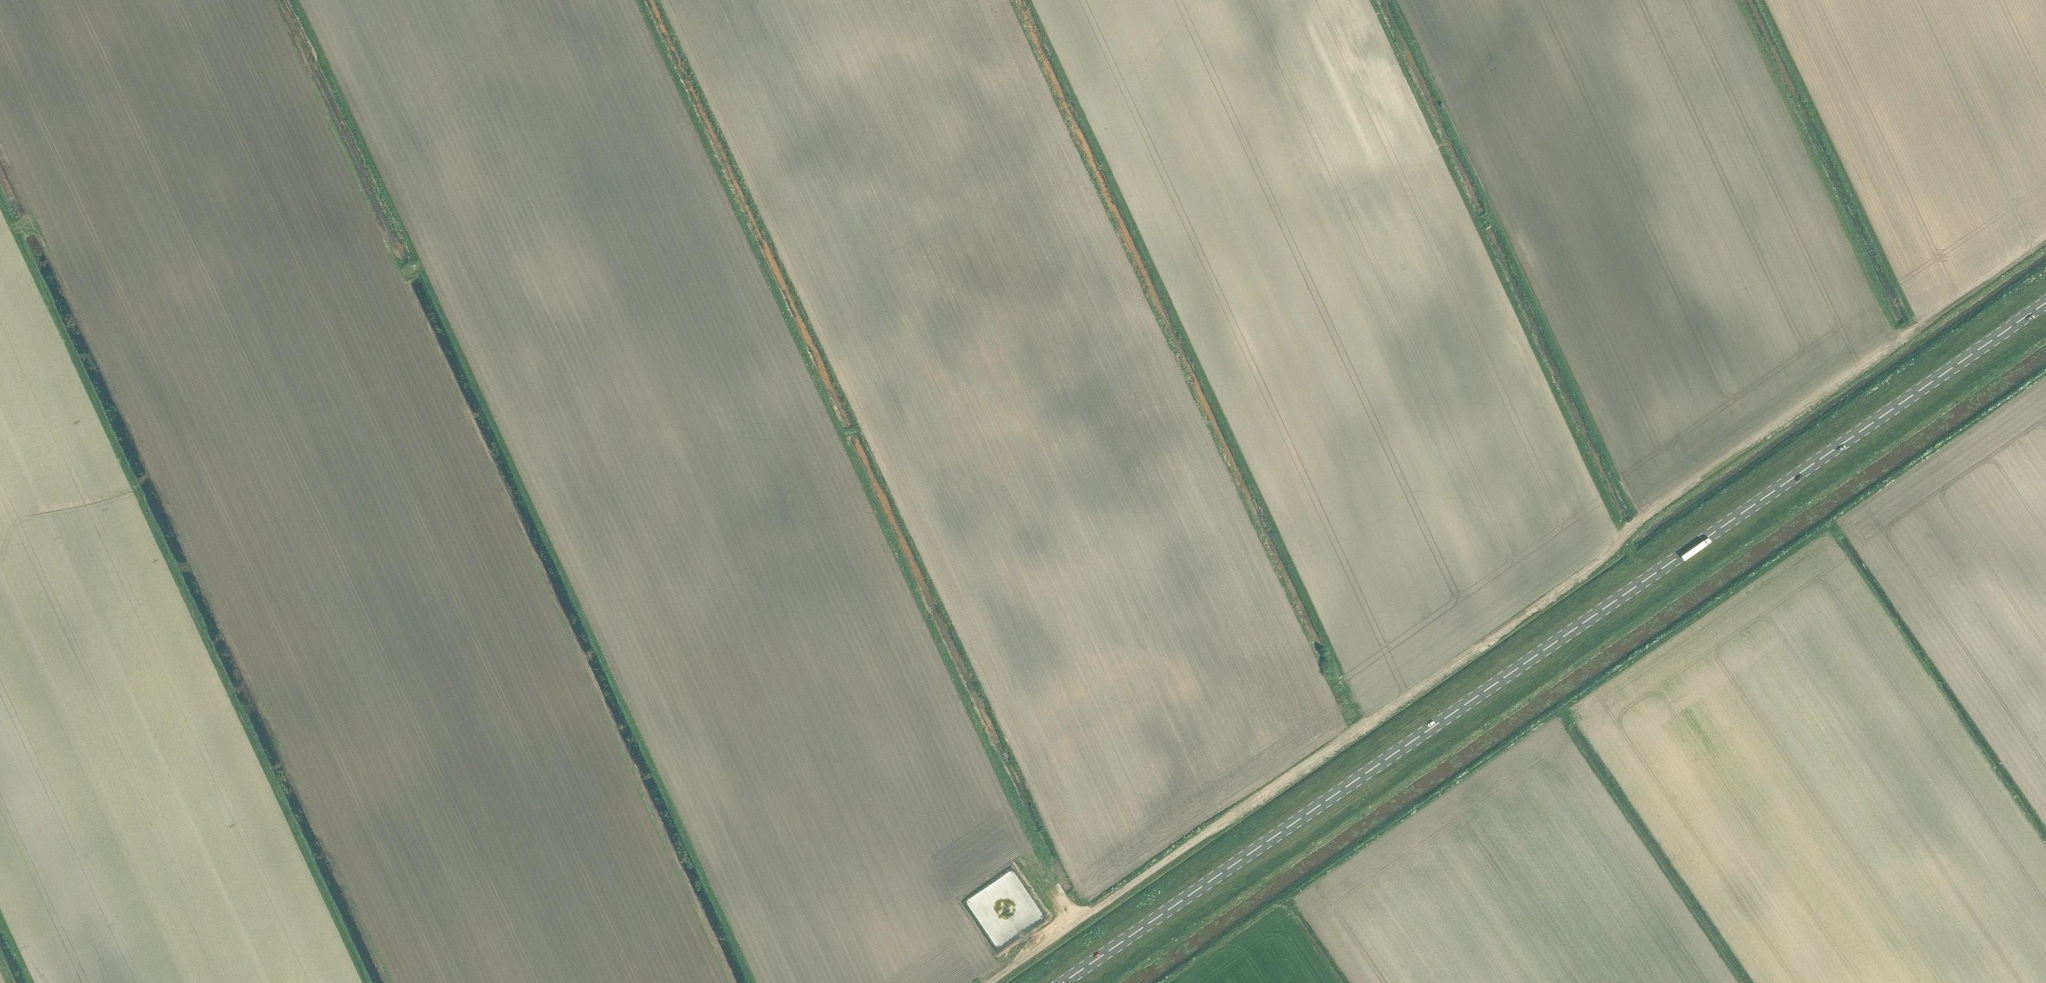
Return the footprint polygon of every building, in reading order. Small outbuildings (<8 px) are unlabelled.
[(995,901),(1000,909),(1008,904),(1002,896),(995,901)] [(992,943),(999,940),(991,924),(985,927),(992,943)]
